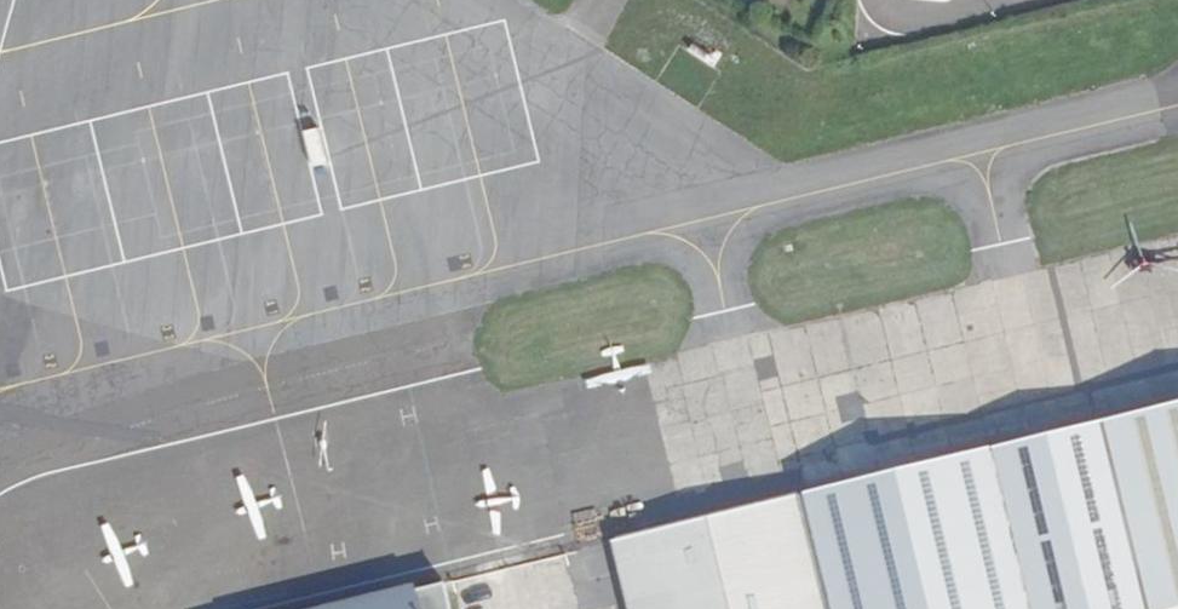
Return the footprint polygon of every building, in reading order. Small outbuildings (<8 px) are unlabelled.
[(1084,424),(741,507),(742,518),(622,548),(587,556),(585,547),(567,551),(582,608),(1177,608),(1177,401),(1084,424)] [(443,578),(327,608),(450,608),(443,578)]
